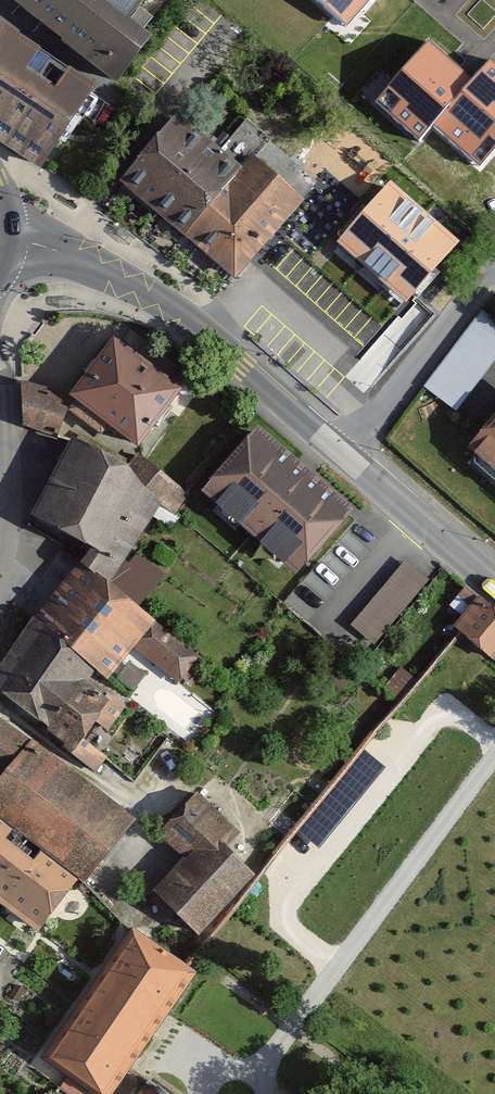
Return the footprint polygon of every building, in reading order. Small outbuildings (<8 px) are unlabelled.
[(151,0),(10,0),(120,84),(154,39),(133,23),(151,0)] [(346,25),(368,0),(318,0),(346,25)] [(95,86),(5,26),(0,42),(0,135),(43,163),(95,86)] [(465,74),(428,41),(376,101),(420,139),(433,125),(473,80),(465,74)] [(490,60),(473,80),(433,125),(480,166),(494,149),(494,65),(490,60)] [(181,114),(121,184),(185,238),(245,168),(223,149),(181,114)] [(223,149),(245,168),(257,155),(272,137),(250,118),(223,149)] [(236,282),(308,200),(257,155),(245,168),(185,238),(236,282)] [(457,243),(388,183),(337,240),(406,301),(457,243)] [(494,364),(494,319),(483,310),(423,389),(456,415),(494,364)] [(73,395),(143,448),(186,391),(116,339),(73,395)] [(27,383),(27,426),(60,439),(73,395),(27,383)] [(469,448),(494,470),(494,418),(469,448)] [(300,579),(357,514),(261,429),(204,494),(300,579)] [(133,467),(75,439),(35,519),(94,551),(82,566),(113,590),(164,503),(133,467)] [(179,515),(192,497),(143,454),(133,467),(164,503),(179,515)] [(372,656),(432,583),(406,562),(346,635),(372,656)] [(138,652),(160,626),(113,590),(82,566),(39,620),(100,675),(111,685),(138,652)] [(482,597),(456,628),(494,662),(494,608),(482,597)] [(39,620),(0,675),(0,696),(100,778),(110,762),(90,745),(100,727),(112,739),(130,713),(93,682),(100,675),(39,620)] [(181,688),(203,662),(160,626),(138,652),(181,688)] [(80,879),(89,886),(138,822),(0,718),(0,775),(1,777),(0,778),(0,814),(20,830),(60,863),(80,879)] [(225,845),(236,828),(198,795),(162,836),(187,860),(225,845)] [(20,830),(10,842),(50,875),(60,863),(20,830)] [(42,936),(74,893),(50,875),(10,842),(0,835),(0,904),(42,936)] [(154,893),(201,938),(260,878),(225,845),(187,860),(154,893)] [(198,977),(139,935),(48,1063),(69,1078),(57,1093),(115,1093),(198,977)] [(147,1084),(140,1093),(162,1093),(147,1084)]
